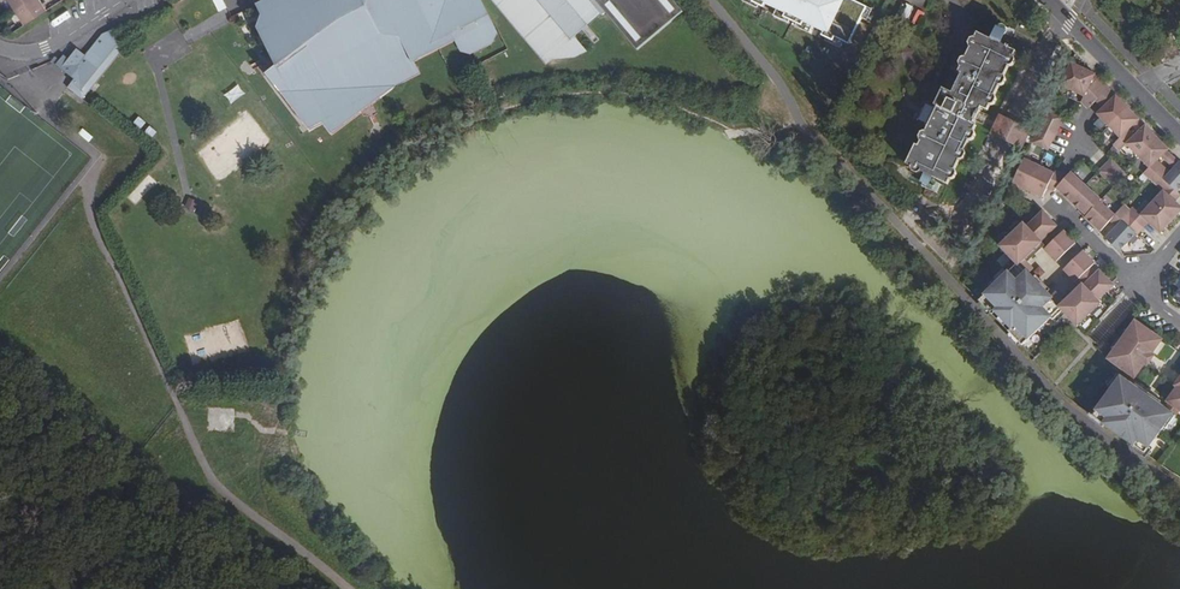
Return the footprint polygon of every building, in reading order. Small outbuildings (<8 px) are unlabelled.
[(15,10),(31,0),(8,0),(15,10)] [(15,10),(25,25),(46,11),(40,0),(31,0),(15,10)] [(219,11),(226,8),(222,0),(213,0),(219,11)] [(261,0),(255,4),(261,15),(255,28),(276,65),(265,74),(309,131),(322,124),(331,135),(395,88),(420,74),(414,62),(454,41),(457,47),(466,43),(472,54),(492,44),(486,33),(495,28),(480,0),(261,0)] [(546,59),(550,57),(574,56),(582,49),(567,32),(595,9),(601,16),(605,13),(637,51),(683,12),(673,0),(498,0),(546,59)] [(751,2),(763,8),(765,4),(784,14),(783,17),(802,27),(804,23),(823,33),(821,36),(833,42),(835,38),(849,45),(867,8),(851,0),(839,0),(838,1),(835,0),(752,0),(751,2)] [(1041,20),(1037,28),(1042,31),(1046,23),(1041,20)] [(61,60),(56,65),(74,80),(68,88),(83,100),(125,47),(116,40),(112,30),(102,34),(85,55),(77,49),(69,59),(64,55),(61,60)] [(915,145),(906,164),(911,167),(911,168),(912,171),(917,174),(920,172),(921,172),(948,184),(950,179),(951,180),(954,178),(956,174),(955,171),(955,170),(960,160),(964,159),(966,154),(965,151),(965,150),(969,140),(970,141),(973,140),(975,135),(974,131),(976,126),(973,124),(981,107),(987,110),(989,105),(990,105),(994,104),(996,99),(995,96),(994,96),(999,85),(1000,86),(1003,85),(1006,79),(1005,76),(1004,76),(1009,66),(1013,65),(1015,61),(1014,57),(1013,57),(1016,51),(998,43),(989,38),(974,31),(965,51),(959,64),(956,71),(962,74),(952,93),(943,88),(925,125),(928,127),(926,131),(925,131),(921,133),(919,138),(920,141),(921,141),(919,146),(915,145)] [(55,55),(40,72),(42,81),(61,97),(68,88),(74,80),(56,65),(61,60),(55,55)] [(1071,63),(1060,85),(1072,91),(1083,68),(1071,63)] [(1095,74),(1083,68),(1072,91),(1084,96),(1081,102),(1090,106),(1100,96),(1090,85),(1094,76),(1095,74)] [(1098,77),(1094,76),(1090,85),(1100,96),(1108,88),(1098,77)] [(232,103),(247,93),(240,85),(226,94),(232,103)] [(1116,96),(1097,114),(1108,126),(1127,108),(1116,96)] [(1127,108),(1108,126),(1120,138),(1128,130),(1139,120),(1127,108)] [(1071,121),(1048,110),(1044,118),(1067,129),(1071,121)] [(1067,129),(1044,118),(1040,126),(1063,137),(1067,129)] [(1003,120),(996,134),(1002,137),(1015,143),(1018,145),(1025,131),(1022,129),(1009,123),(1003,120)] [(1063,137),(1040,126),(1036,134),(1059,145),(1063,137)] [(1157,138),(1146,126),(1135,137),(1128,130),(1120,138),(1113,145),(1119,151),(1126,145),(1138,156),(1157,138)] [(1059,145),(1036,134),(1032,143),(1055,154),(1059,145)] [(1157,138),(1138,156),(1149,168),(1143,174),(1149,178),(1151,180),(1163,167),(1157,162),(1169,150),(1157,138)] [(220,174),(236,156),(219,139),(202,157),(220,174)] [(1024,159),(1012,183),(1027,190),(1039,166),(1024,159)] [(1112,160),(1105,166),(1119,181),(1126,174),(1123,172),(1112,160)] [(1151,180),(1158,187),(1164,180),(1177,192),(1178,193),(1179,190),(1179,162),(1170,173),(1163,167),(1151,180)] [(1054,173),(1039,166),(1027,190),(1042,197),(1047,188),(1054,173)] [(1105,166),(1098,172),(1099,172),(1113,187),(1119,181),(1105,166)] [(1054,173),(1047,188),(1054,191),(1056,189),(1071,202),(1086,186),(1071,172),(1067,176),(1056,171),(1054,173)] [(1158,187),(1163,191),(1152,203),(1172,221),(1179,212),(1179,206),(1175,202),(1179,196),(1179,195),(1178,193),(1177,192),(1164,180),(1158,187)] [(1086,186),(1071,202),(1086,216),(1099,201),(1101,200),(1086,186)] [(1086,216),(1085,218),(1100,232),(1110,221),(1116,227),(1116,226),(1122,221),(1127,215),(1131,211),(1130,211),(1124,205),(1115,215),(1099,201),(1086,216)] [(1131,211),(1127,215),(1143,229),(1149,223),(1160,233),(1172,221),(1152,203),(1141,215),(1133,208),(1130,211),(1131,211)] [(1057,262),(1076,243),(1064,231),(1059,235),(1054,229),(1057,227),(1043,211),(1042,212),(1027,227),(1023,223),(1000,247),(1015,262),(1018,266),(1041,244),(1044,247),(1045,246),(1046,248),(1045,249),(1057,262)] [(1122,221),(1116,226),(1116,227),(1107,237),(1105,239),(1119,252),(1135,234),(1137,235),(1143,229),(1127,215),(1122,221)] [(1095,263),(1083,251),(1064,270),(1076,282),(1078,280),(1079,282),(1078,283),(1081,286),(1059,307),(1077,327),(1101,304),(1098,300),(1114,285),(1100,270),(1096,273),(1091,268),(1095,263)] [(1007,273),(979,301),(1014,337),(1017,340),(1022,345),(1050,318),(1052,321),(1058,315),(1052,308),(1055,305),(1046,296),(1048,294),(1043,289),(1040,292),(1034,285),(1036,283),(1031,277),(1030,278),(1018,266),(1015,262),(1005,271),(1007,273)] [(1043,289),(1036,283),(1034,285),(1040,292),(1043,289)] [(1134,321),(1108,360),(1122,371),(1133,378),(1135,379),(1145,365),(1147,366),(1154,356),(1152,354),(1162,340),(1134,321)] [(1122,371),(1119,376),(1129,383),(1133,378),(1122,371)] [(1112,391),(1094,417),(1147,454),(1165,427),(1168,429),(1177,416),(1166,409),(1160,405),(1162,402),(1152,395),(1150,399),(1144,395),(1146,391),(1136,385),(1135,387),(1129,383),(1119,376),(1118,376),(1109,389),(1112,391)] [(1168,401),(1170,403),(1179,410),(1179,379),(1176,386),(1178,387),(1168,401)] [(1166,409),(1177,416),(1179,411),(1179,410),(1170,403),(1166,409)]
